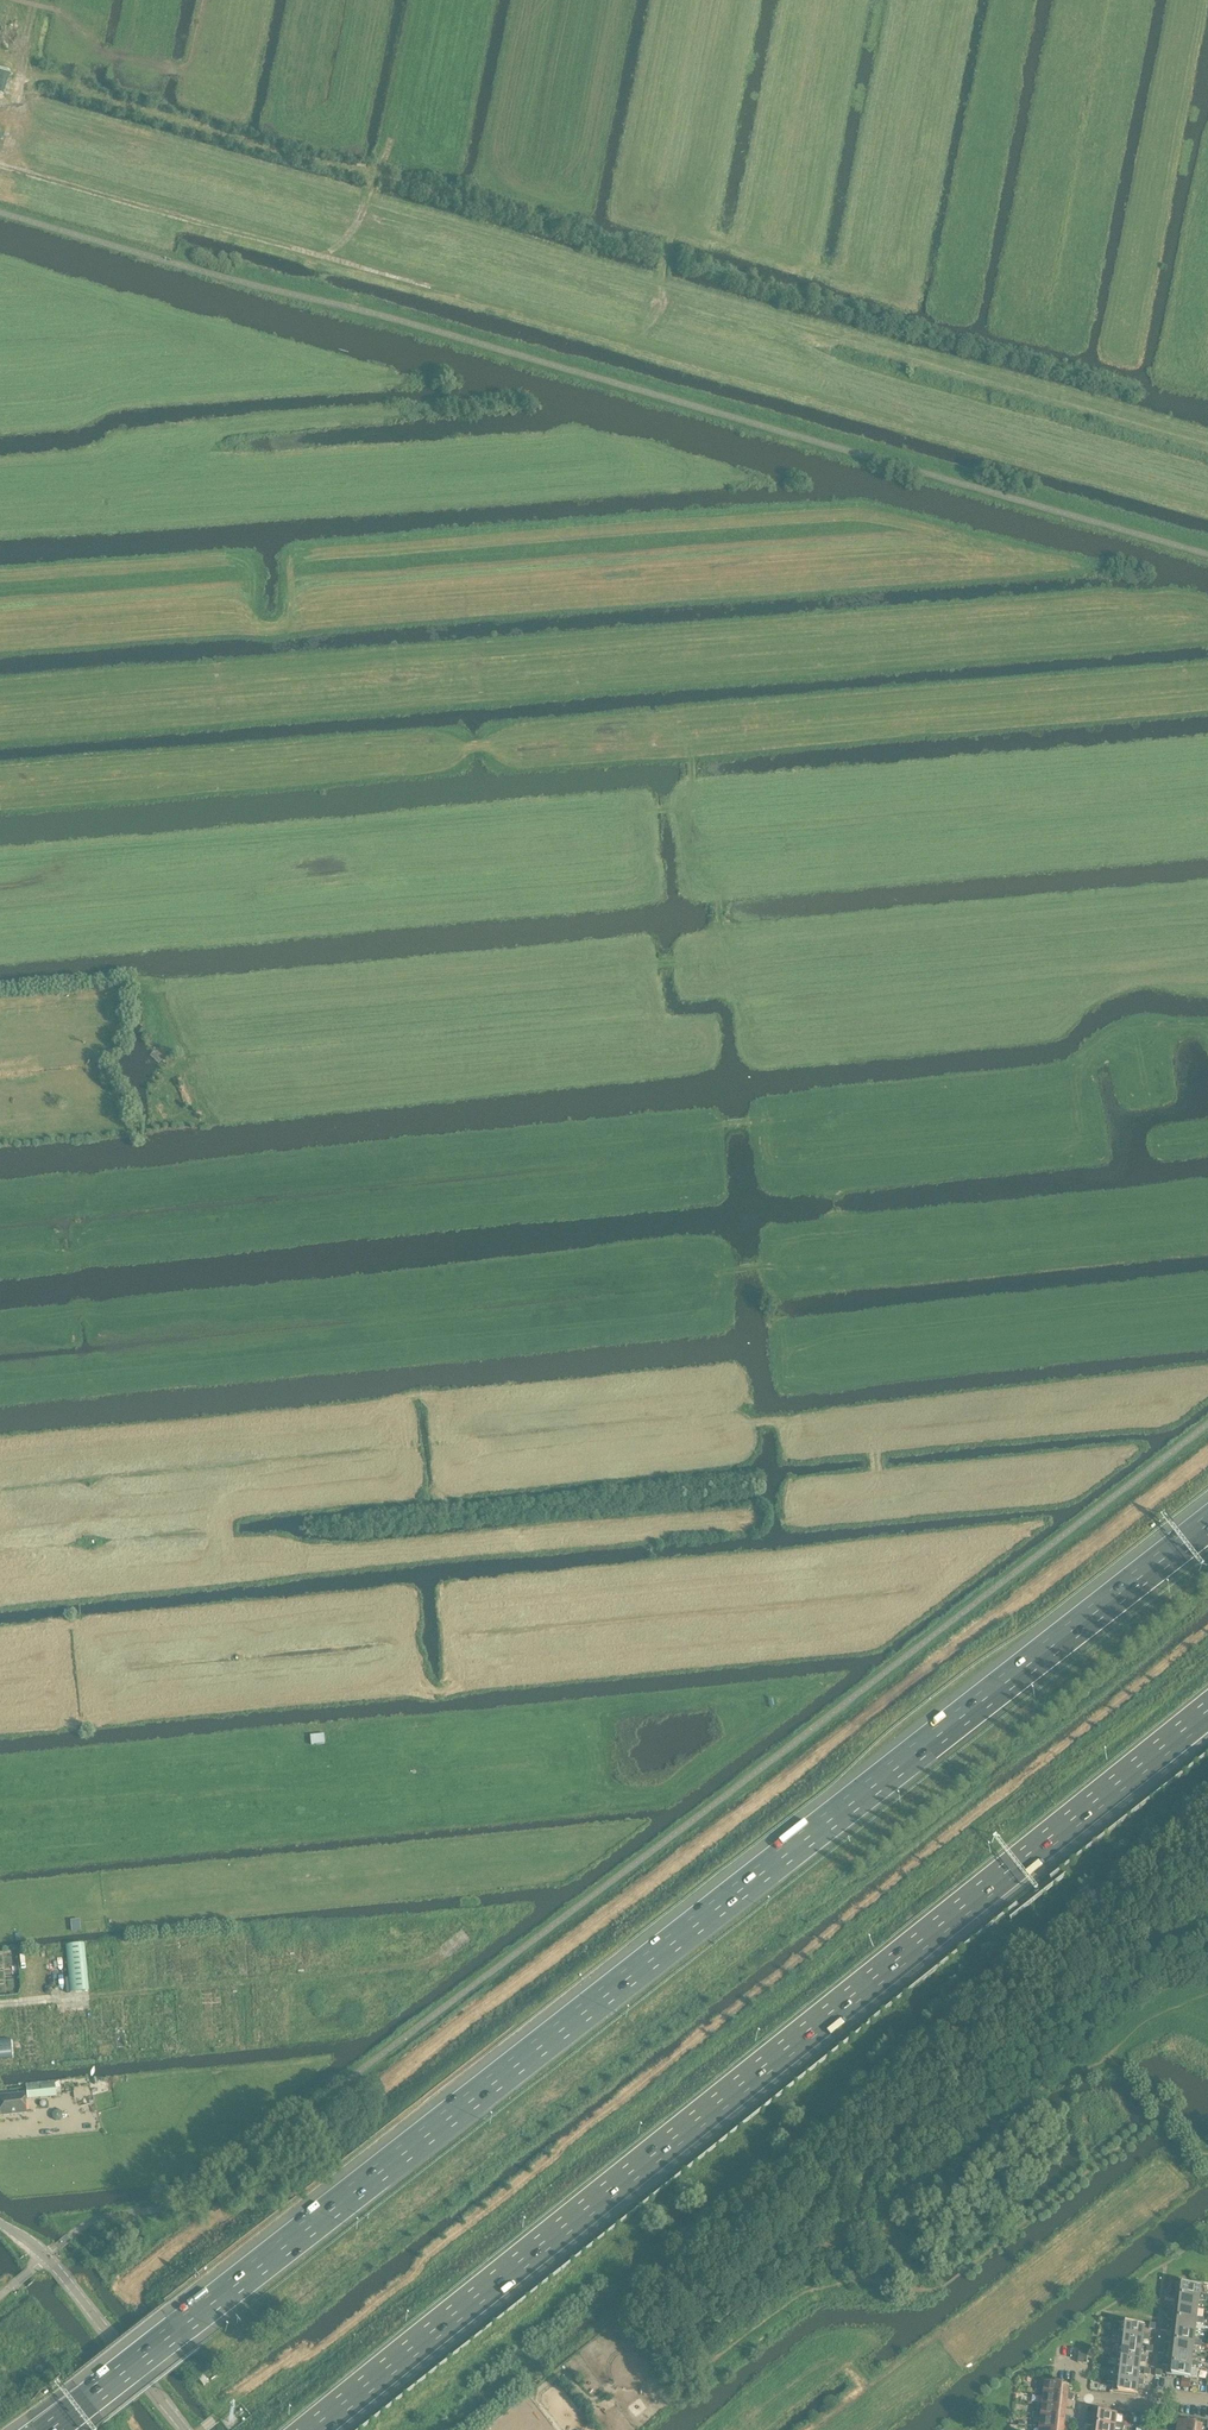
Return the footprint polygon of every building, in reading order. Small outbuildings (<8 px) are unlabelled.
[(84,1944),(66,1946),(69,1978),(70,1991),(67,1991),(67,1994),(89,1991),(84,1944)] [(0,2040),(0,2059),(12,2058),(10,2039),(0,2040)] [(56,2097),(55,2081),(26,2084),(28,2099),(56,2097)] [(27,2113),(25,2096),(0,2098),(0,2102),(1,2116),(27,2113)] [(55,2111),(53,2114),(53,2118),(56,2120),(60,2120),(63,2117),(62,2113),(59,2111),(55,2111)] [(1170,2297),(1176,2298),(1176,2295),(1207,2299),(1207,2296),(1200,2295),(1201,2286),(1178,2283),(1177,2292),(1171,2292),(1170,2297)] [(1176,2298),(1175,2306),(1199,2309),(1199,2301),(1206,2302),(1207,2299),(1176,2295),(1176,2298)] [(1168,2320),(1173,2321),(1174,2318),(1204,2321),(1204,2318),(1198,2318),(1199,2309),(1175,2306),(1174,2315),(1169,2314),(1168,2320)] [(1173,2321),(1172,2329),(1196,2332),(1197,2323),(1204,2324),(1204,2321),(1174,2318),(1173,2321)] [(1113,2331),(1113,2334),(1143,2337),(1144,2334),(1145,2325),(1121,2323),(1120,2332),(1113,2331)] [(1165,2343),(1171,2343),(1171,2341),(1202,2344),(1202,2341),(1195,2340),(1196,2332),(1172,2329),(1172,2338),(1166,2337),(1165,2343)] [(1120,2337),(1119,2346),(1142,2348),(1143,2340),(1149,2341),(1149,2335),(1144,2334),(1143,2337),(1113,2334),(1113,2337),(1120,2337)] [(1171,2343),(1170,2352),(1193,2355),(1194,2346),(1201,2347),(1202,2344),(1171,2341),(1171,2343)] [(1111,2353),(1110,2356),(1141,2360),(1141,2357),(1142,2348),(1119,2346),(1118,2354),(1111,2353)] [(1163,2365),(1168,2366),(1169,2363),(1199,2367),(1199,2364),(1192,2363),(1193,2355),(1170,2352),(1169,2360),(1163,2360),(1163,2365)] [(1088,2353),(1079,2353),(1078,2363),(1087,2364),(1088,2353)] [(1117,2360),(1116,2368),(1139,2371),(1140,2363),(1146,2363),(1147,2358),(1141,2357),(1141,2360),(1110,2356),(1110,2359),(1117,2360)] [(1169,2363),(1168,2366),(1167,2375),(1191,2378),(1198,2379),(1199,2367),(1169,2363)] [(1108,2376),(1108,2379),(1138,2383),(1138,2380),(1139,2371),(1116,2368),(1115,2377),(1108,2376)] [(203,2375),(198,2379),(204,2386),(209,2383),(203,2375)] [(1138,2383),(1108,2379),(1107,2382),(1114,2383),(1113,2392),(1137,2394),(1138,2385),(1143,2386),(1144,2380),(1138,2380),(1138,2383)] [(1035,2396),(1044,2397),(1044,2394),(1068,2397),(1068,2394),(1069,2385),(1040,2381),(1039,2391),(1036,2390),(1035,2396)] [(1044,2397),(1043,2405),(1066,2408),(1067,2400),(1074,2400),(1074,2395),(1068,2394),(1068,2397),(1044,2394),(1044,2397)] [(1033,2419),(1041,2420),(1042,2417),(1065,2419),(1065,2416),(1066,2408),(1043,2405),(1042,2414),(1034,2413),(1033,2419)] [(1086,2425),(1092,2426),(1093,2423),(1116,2426),(1116,2423),(1117,2414),(1094,2411),(1093,2420),(1087,2419),(1086,2425)] [(1040,2428),(1056,2429),(1064,2429),(1065,2422),(1071,2423),(1072,2417),(1065,2416),(1065,2419),(1042,2417),(1041,2420),(1040,2428)] [(1202,2424),(1179,2421),(1178,2429),(1202,2429),(1202,2424)]
